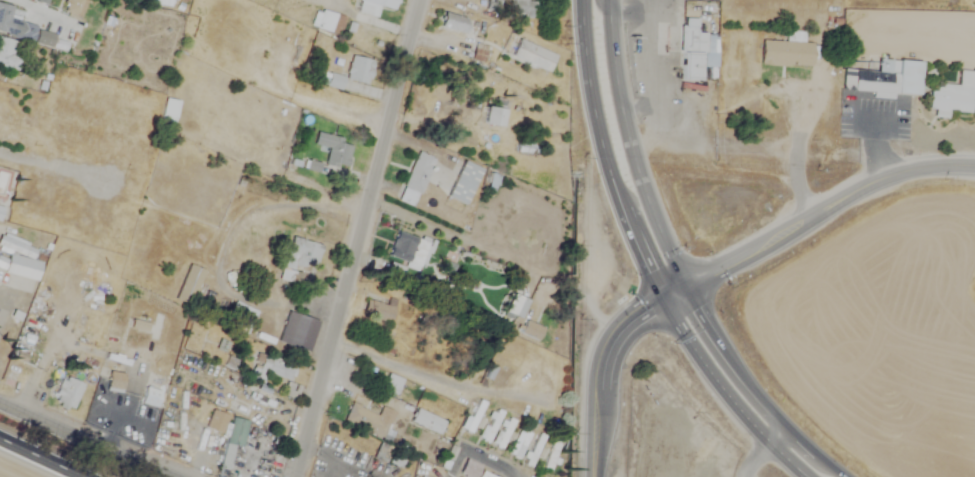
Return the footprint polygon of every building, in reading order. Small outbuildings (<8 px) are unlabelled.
[(79,20),(88,0),(87,0),(68,0),(62,12),(79,20)] [(175,0),(142,0),(141,2),(173,9),(175,0)] [(397,0),(364,0),(360,12),(375,17),(378,7),(394,11),(397,0)] [(528,2),(528,0),(512,0),(512,19),(534,19),(534,2),(528,2)] [(0,5),(0,34),(33,42),(36,26),(10,20),(13,8),(0,5)] [(336,37),(344,19),(322,9),(314,28),(336,37)] [(471,24),(447,11),(440,25),(464,38),(471,24)] [(697,20),(681,19),(680,80),(702,80),(703,33),(697,33),(697,20)] [(17,43),(0,39),(0,68),(16,73),(22,54),(14,52),(17,43)] [(511,58),(548,73),(556,55),(518,40),(511,58)] [(812,43),(787,42),(761,41),(760,66),(811,67),(812,43)] [(487,48),(476,44),(471,60),(483,63),(487,48)] [(368,85),(372,60),(349,57),(345,81),(368,85)] [(925,59),(924,74),(922,95),(847,88),(849,67),(902,72),(903,57),(925,59)] [(964,69),(974,70),(974,84),(973,111),(954,110),(953,117),(938,116),(939,108),(933,108),(936,81),(963,83),(964,69)] [(500,127),(504,108),(485,105),(482,124),(500,127)] [(341,144),(342,139),(316,133),(313,144),(329,148),(325,165),(346,170),(351,146),(341,144)] [(435,159),(418,152),(397,199),(414,206),(435,159)] [(464,205),(481,170),(463,161),(446,196),(464,205)] [(422,270),(432,245),(398,231),(387,256),(422,270)] [(36,246),(0,235),(0,252),(8,255),(4,267),(0,266),(0,271),(35,283),(41,263),(31,260),(36,246)] [(298,285),(303,264),(316,267),(322,245),(290,237),(279,281),(298,285)] [(493,307),(520,319),(527,302),(500,290),(493,307)] [(392,307),(366,300),(361,318),(388,324),(392,307)] [(167,311),(160,335),(152,333),(154,329),(133,323),(136,315),(156,321),(159,309),(167,311)] [(323,319),(315,347),(283,338),(292,309),(323,319)] [(131,329),(156,335),(158,327),(133,321),(131,329)] [(521,334),(540,340),(544,328),(525,322),(521,334)] [(264,385),(266,375),(289,381),(294,364),(257,354),(249,381),(264,385)] [(126,370),(122,386),(109,382),(113,366),(126,370)] [(381,390),(394,397),(403,381),(389,374),(381,390)] [(73,411),(82,385),(62,377),(52,403),(73,411)] [(163,387),(159,403),(145,399),(149,383),(163,387)] [(484,402),(470,434),(463,431),(477,399),(484,402)] [(394,412),(381,439),(342,421),(352,401),(360,405),(359,407),(376,416),(381,406),(394,412)] [(408,420),(413,408),(445,421),(439,433),(408,420)] [(502,412),(489,443),(482,440),(495,409),(502,412)] [(205,429),(221,435),(227,416),(211,411),(205,429)] [(234,411),(251,419),(245,444),(237,442),(232,464),(222,461),(234,411)] [(515,420),(503,447),(492,442),(497,430),(501,432),(508,417),(515,420)] [(530,433),(520,457),(510,453),(520,432),(524,433),(525,431),(530,433)] [(565,435),(552,472),(542,468),(555,431),(565,435)] [(546,436),(532,467),(526,464),(528,459),(523,457),(526,451),(531,453),(539,433),(546,436)] [(453,440),(442,463),(436,461),(446,437),(453,440)] [(392,467),(388,476),(383,476),(361,467),(366,455),(392,467)] [(485,461),(478,476),(464,470),(471,455),(485,461)]
